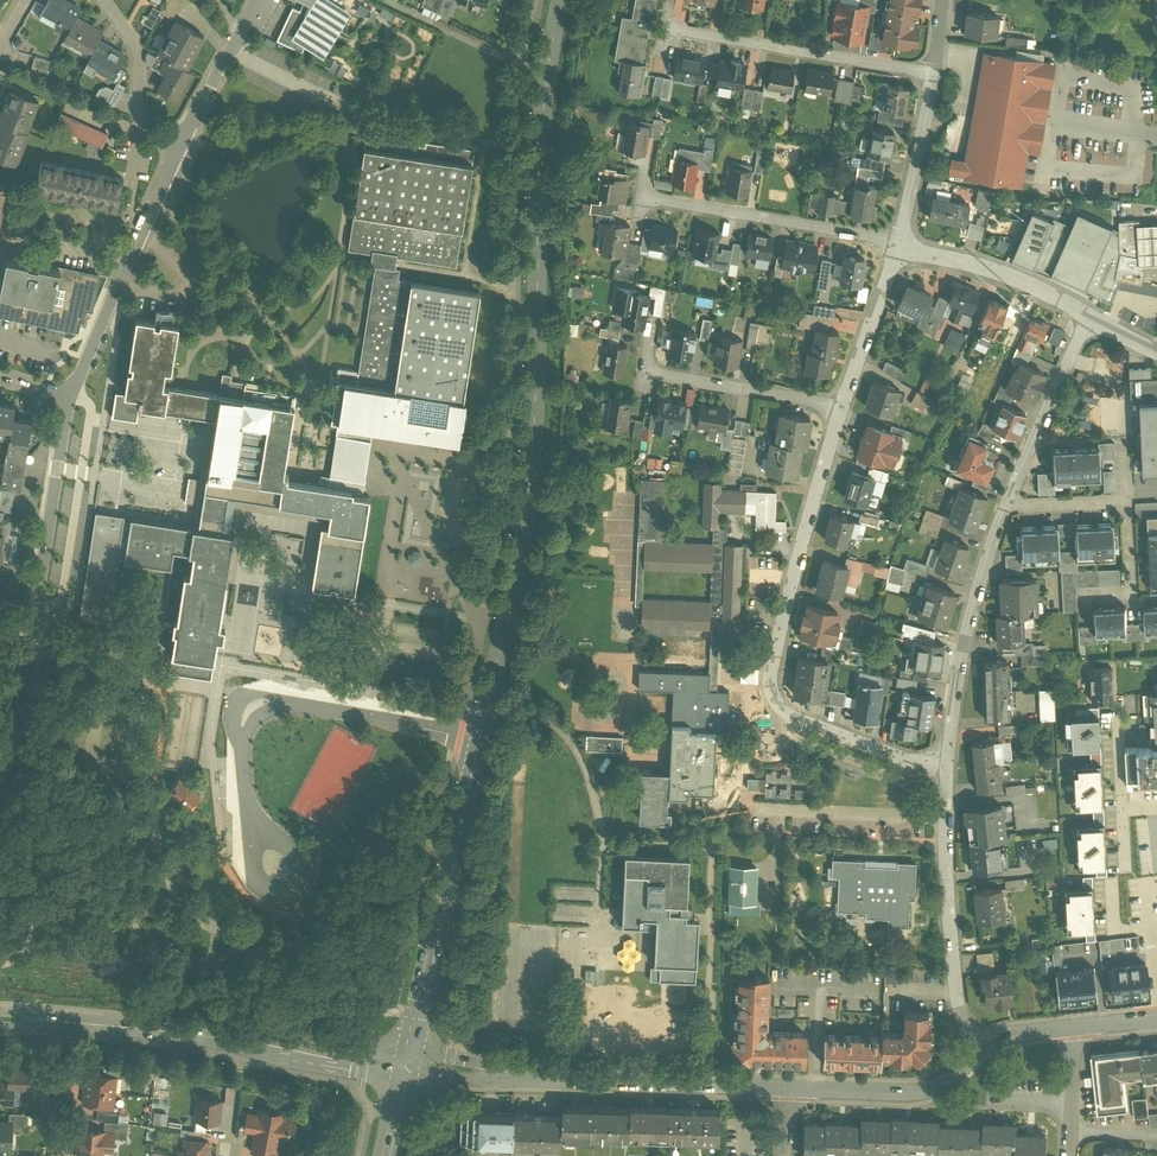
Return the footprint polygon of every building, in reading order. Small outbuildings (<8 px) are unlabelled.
[(64,0),(50,0),(44,10),(61,19),(60,21),(61,22),(57,28),(67,33),(76,17),(80,9),(64,0)] [(160,12),(172,19),(183,0),(167,0),(161,11),(160,12)] [(303,3),(299,12),(291,8),(277,40),(299,50),(303,40),(326,56),(354,12),(343,3),(344,0),(296,0),(303,3)] [(423,7),(440,15),(444,0),(426,0),(423,7)] [(440,15),(449,19),(454,0),(444,0),(440,15)] [(632,20),(640,22),(640,20),(645,21),(644,23),(649,24),(652,9),(655,10),(657,0),(636,0),(632,20)] [(741,5),(762,8),(763,0),(742,0),(741,5)] [(858,5),(868,7),(867,12),(874,13),(875,9),(875,8),(877,0),(859,0),(858,5)] [(890,1),(888,10),(914,15),(915,9),(918,10),(919,0),(891,0),(890,1)] [(858,5),(840,2),(839,6),(837,5),(832,33),(835,34),(834,37),(862,42),(867,12),(868,7),(858,5)] [(153,7),(144,24),(152,28),(160,12),(161,11),(153,7)] [(888,10),(875,8),(875,9),(888,11),(884,34),(884,35),(883,39),(899,41),(898,44),(909,45),(909,43),(915,44),(918,27),(912,26),(914,15),(888,10)] [(998,16),(968,12),(965,34),(995,37),(995,36),(993,36),(995,16),(998,17),(998,16)] [(103,32),(76,17),(67,33),(65,36),(93,51),(99,40),(103,32)] [(632,20),(622,18),(621,28),(643,31),(642,40),(646,40),(649,24),(644,23),(645,21),(640,20),(640,22),(632,20)] [(177,21),(159,53),(167,58),(187,68),(204,36),(177,21)] [(643,31),(621,28),(619,36),(641,40),(642,40),(643,31)] [(153,44),(160,47),(166,36),(160,32),(153,44)] [(884,34),(871,32),(868,48),(877,50),(880,34),(884,35),(884,34)] [(641,40),(619,36),(615,59),(624,61),(642,64),(646,40),(642,40),(641,40)] [(1028,38),(1007,36),(1006,45),(1027,48),(1028,38)] [(115,54),(97,44),(99,41),(99,40),(93,51),(83,69),(93,75),(97,67),(113,76),(111,78),(118,82),(125,70),(119,67),(126,56),(116,50),(115,54)] [(997,55),(985,53),(983,63),(982,65),(983,65),(980,82),(979,82),(979,83),(977,100),(976,100),(976,101),(976,102),(974,116),(973,116),(973,117),(971,131),(970,133),(971,133),(968,147),(968,149),(965,163),(965,165),(965,167),(951,164),(949,174),(967,178),(968,178),(983,180),(983,181),(985,181),(999,183),(999,184),(1001,184),(1016,186),(1016,187),(1017,187),(1021,187),(1021,184),(1022,184),(1022,183),(1022,182),(1024,168),(1025,168),(1025,167),(1027,153),(1027,152),(1038,154),(1039,154),(1040,153),(1039,153),(1042,140),(1042,138),(1047,108),(1048,108),(1048,106),(1049,99),(1049,98),(1051,84),(1048,80),(1041,78),(1040,78),(1041,73),(1044,74),(1046,63),(1043,62),(1044,55),(1016,51),(1015,57),(997,53),(997,55)] [(167,58),(159,53),(152,67),(159,71),(160,70),(167,58)] [(705,61),(677,56),(674,77),(702,82),(705,61)] [(51,62),(35,57),(32,65),(48,70),(51,62)] [(187,68),(167,58),(160,70),(168,74),(159,90),(176,100),(192,71),(187,68)] [(642,64),(624,61),(619,92),(640,96),(646,65),(642,64)] [(745,66),(721,62),(717,86),(741,90),(745,66)] [(795,72),(772,68),(770,77),(769,77),(767,88),(791,92),(795,72)] [(833,74),(809,69),(805,90),(829,94),(833,74)] [(663,78),(656,76),(653,96),(660,97),(663,78)] [(671,79),(663,78),(660,97),(668,98),(671,79)] [(846,81),(838,79),(834,101),(842,102),(846,81)] [(854,82),(846,81),(842,102),(850,104),(854,82)] [(706,101),(707,84),(699,83),(698,101),(706,101)] [(909,88),(889,85),(886,100),(883,100),(882,111),(905,114),(909,88)] [(754,90),(745,89),(741,109),(750,110),(754,90)] [(12,90),(0,120),(0,121),(1,122),(26,132),(38,101),(12,90)] [(763,92),(754,90),(750,110),(760,112),(763,92)] [(117,101),(102,93),(98,101),(113,108),(117,101)] [(108,134),(61,113),(55,126),(102,147),(108,134)] [(663,120),(654,119),(651,138),(659,140),(663,120)] [(1,122),(0,126),(0,157),(16,164),(28,133),(26,132),(1,122)] [(636,124),(635,125),(624,123),(623,133),(625,134),(622,149),(620,149),(620,150),(633,152),(633,153),(644,155),(645,146),(646,137),(647,138),(649,127),(640,126),(640,125),(636,124)] [(894,133),(873,129),(868,152),(889,157),(894,133)] [(473,167),(365,147),(347,251),(371,255),(371,250),(396,254),(395,259),(455,270),(473,167)] [(705,152),(680,148),(677,160),(676,160),(672,183),(693,187),(696,168),(702,169),(705,152)] [(713,150),(705,149),(705,152),(702,169),(710,171),(713,150)] [(767,157),(757,155),(754,172),(764,174),(767,157)] [(885,162),(860,158),(858,167),(883,171),(885,162)] [(76,198),(82,171),(42,162),(36,190),(76,198)] [(752,166),(731,162),(728,181),(727,181),(726,190),(726,192),(747,196),(752,166)] [(617,169),(599,167),(598,177),(600,178),(599,186),(605,187),(604,199),(608,200),(620,201),(625,202),(628,187),(627,187),(629,174),(616,172),(617,169)] [(858,167),(857,175),(882,179),(883,171),(858,167)] [(82,171),(76,198),(118,207),(123,179),(82,171)] [(943,193),(943,179),(927,178),(927,193),(943,193)] [(855,186),(852,202),(835,199),(836,196),(821,193),(821,194),(811,193),(809,207),(818,208),(817,213),(826,215),(827,210),(833,211),(875,218),(877,206),(873,206),(876,187),(867,185),(867,188),(855,186)] [(992,193),(978,190),(975,203),(980,204),(979,210),(987,212),(992,193)] [(927,218),(946,223),(952,199),(932,194),(927,218)] [(969,203),(952,199),(946,223),(963,227),(969,203)] [(620,201),(608,200),(608,202),(606,202),(605,208),(591,206),(590,212),(613,216),(613,210),(618,211),(620,201)] [(1055,219),(1034,210),(1014,256),(1035,265),(1055,219)] [(1114,224),(1081,210),(1055,269),(1088,283),(1114,224)] [(1119,262),(1140,266),(1137,225),(1137,221),(1118,222),(1119,262)] [(630,227),(601,222),(599,232),(605,233),(602,252),(625,256),(630,227)] [(977,225),(970,223),(967,236),(974,238),(977,225)] [(1152,224),(1137,225),(1140,266),(1144,266),(1153,265),(1156,265),(1156,224),(1152,224)] [(984,226),(977,225),(974,238),(980,239),(984,226)] [(677,230),(652,226),(652,230),(649,248),(666,250),(666,253),(673,254),(677,230)] [(652,230),(644,229),(641,245),(640,250),(649,251),(649,248),(652,230)] [(725,234),(701,230),(698,250),(722,254),(725,234)] [(772,238),(749,235),(746,251),(755,252),(754,256),(769,259),(772,238)] [(697,238),(689,236),(685,257),(694,258),(697,238)] [(817,247),(787,241),(782,267),(813,272),(817,247)] [(741,244),(733,243),(730,263),(738,264),(741,244)] [(641,245),(633,244),(630,263),(638,264),(640,250),(641,245)] [(374,267),(393,270),(395,259),(396,254),(371,250),(371,255),(369,266),(374,267)] [(865,259),(845,256),(840,282),(860,285),(862,277),(864,278),(866,268),(863,268),(865,259)] [(33,262),(7,257),(0,290),(0,292),(27,297),(33,262)] [(831,261),(822,260),(819,280),(828,281),(831,261)] [(33,262),(27,297),(53,303),(60,268),(33,262)] [(1140,266),(1119,262),(1115,279),(1140,285),(1144,266),(1140,266)] [(393,270),(374,267),(359,372),(357,383),(466,399),(482,293),(397,280),(399,271),(393,270)] [(60,268),(53,303),(27,297),(0,292),(0,315),(75,331),(78,320),(83,321),(85,309),(92,310),(99,276),(60,268)] [(828,281),(819,280),(817,288),(827,290),(828,281)] [(979,293),(957,282),(957,283),(953,281),(948,291),(952,293),(948,302),(953,304),(948,316),(965,324),(969,316),(962,313),(965,309),(971,312),(979,293)] [(914,285),(910,286),(908,285),(898,306),(921,316),(922,317),(928,304),(931,296),(919,291),(918,287),(914,285)] [(666,289),(651,286),(649,297),(655,299),(654,305),(655,305),(653,315),(661,317),(666,289)] [(581,289),(574,287),(572,296),(579,298),(581,289)] [(637,291),(617,288),(614,304),(626,306),(627,300),(648,303),(649,297),(637,295),(637,291)] [(934,307),(927,323),(937,328),(947,307),(944,305),(947,300),(939,296),(934,307)] [(696,297),(696,306),(712,307),(712,299),(696,297)] [(1008,306),(990,298),(977,324),(983,327),(976,340),(989,346),(1008,306)] [(648,303),(627,300),(626,306),(623,323),(633,325),(633,326),(642,327),(644,327),(648,303)] [(928,304),(922,317),(921,316),(918,323),(925,326),(927,323),(934,307),(928,304)] [(834,308),(814,305),(813,314),(832,318),(834,308)] [(1025,314),(1008,306),(989,346),(1000,351),(1003,345),(1000,344),(1003,337),(1001,336),(1005,328),(1017,333),(1025,314)] [(813,314),(801,312),(799,326),(817,330),(817,329),(830,331),(832,318),(813,314)] [(1048,324),(1031,317),(1024,334),(1030,337),(1040,341),(1048,324)] [(155,321),(137,318),(129,364),(133,365),(132,370),(128,370),(125,393),(116,392),(112,417),(137,421),(139,406),(165,410),(169,386),(163,385),(165,370),(172,371),(179,324),(161,321),(160,325),(154,324),(155,321)] [(703,319),(699,340),(708,341),(711,320),(703,319)] [(759,324),(750,322),(746,350),(754,351),(757,338),(759,324)] [(772,326),(759,324),(757,338),(769,340),(772,326)] [(1065,332),(1054,327),(1048,341),(1058,346),(1065,332)] [(608,329),(601,328),(599,336),(619,339),(621,331),(608,329)] [(694,333),(672,329),(667,356),(690,360),(694,333)] [(830,331),(817,329),(817,330),(813,353),(830,356),(830,357),(834,357),(839,333),(830,331)] [(965,337),(951,330),(943,346),(957,353),(965,337)] [(1020,341),(1017,348),(1024,351),(1030,337),(1024,334),(1020,341)] [(741,341),(718,337),(714,364),(737,368),(741,341)] [(1013,338),(1008,350),(1015,353),(1017,348),(1020,341),(1013,338)] [(627,347),(608,344),(604,371),(604,372),(613,374),(613,375),(618,376),(618,375),(623,375),(627,347)] [(1024,351),(1017,348),(1015,353),(1012,360),(1020,364),(1020,363),(1026,366),(1031,354),(1024,351)] [(830,356),(813,353),(809,352),(805,371),(827,375),(830,357),(830,356)] [(905,370),(886,361),(882,371),(900,382),(905,370)] [(979,367),(970,363),(962,381),(970,385),(979,367)] [(1026,366),(1020,363),(1020,364),(1017,371),(1015,370),(1008,385),(1008,386),(1018,391),(1017,393),(1032,400),(1036,391),(1036,392),(1042,379),(1041,379),(1044,374),(1026,366)] [(373,427),(459,440),(466,399),(357,383),(359,372),(333,368),(329,391),(336,392),(332,421),(338,421),(373,427)] [(223,374),(220,394),(243,398),(245,383),(231,381),(232,375),(223,374)] [(926,392),(930,379),(925,377),(921,390),(926,392)] [(1151,377),(1151,378),(1129,379),(1130,397),(1150,396),(1150,401),(1154,401),(1154,396),(1156,396),(1156,377),(1151,377)] [(888,386),(873,381),(865,407),(891,415),(899,390),(893,387),(892,389),(887,387),(888,386)] [(970,385),(962,381),(959,388),(967,392),(970,385)] [(1008,385),(1002,382),(997,392),(1011,398),(1014,399),(1017,393),(1018,391),(1008,386),(1008,385)] [(220,394),(169,386),(165,410),(216,418),(206,479),(204,491),(240,497),(255,499),(279,503),(331,511),(328,527),(322,526),(312,587),(331,590),(331,586),(337,587),(336,591),(355,594),(370,496),(362,495),(353,494),(354,490),(328,486),(330,476),(320,475),(318,485),(288,480),(289,475),(284,474),(296,395),(246,387),(246,383),(245,383),(243,398),(220,394)] [(686,400),(693,400),(694,388),(687,388),(686,400)] [(928,399),(917,392),(910,404),(922,410),(928,399)] [(1011,398),(997,392),(993,401),(1002,404),(1008,406),(1011,398)] [(630,401),(623,400),(623,399),(612,397),(609,416),(604,416),(603,426),(626,430),(630,401)] [(669,401),(659,399),(654,429),(669,431),(670,425),(681,427),(685,404),(669,402),(669,401)] [(1141,402),(1142,428),(1137,428),(1138,459),(1143,458),(1144,463),(1140,463),(1141,472),(1156,471),(1156,401),(1154,401),(1150,401),(1141,402)] [(0,403),(0,433),(10,434),(12,419),(15,406),(0,403)] [(1008,406),(1002,404),(998,413),(999,416),(994,428),(993,428),(998,431),(1015,438),(1019,430),(1020,430),(1024,420),(1023,419),(1026,414),(1008,406)] [(729,409),(701,405),(700,409),(699,409),(698,416),(699,416),(698,426),(723,430),(725,431),(726,429),(729,409)] [(654,409),(646,408),(644,421),(643,427),(651,428),(654,409)] [(810,419),(784,414),(782,427),(779,427),(776,443),(801,447),(805,448),(810,419)] [(32,422),(12,419),(10,434),(7,450),(25,452),(27,453),(32,422)] [(636,420),(632,440),(641,441),(643,427),(644,421),(636,420)] [(736,420),(734,434),(741,435),(743,421),(736,420)] [(373,427),(338,421),(330,476),(328,486),(354,490),(353,494),(362,495),(373,427)] [(743,421),(741,435),(747,436),(749,422),(743,421)] [(994,428),(983,423),(980,429),(993,437),(994,438),(998,431),(993,428),(994,428)] [(890,432),(868,425),(864,437),(863,436),(861,443),(862,443),(858,455),(882,463),(884,460),(893,463),(897,452),(901,453),(901,452),(897,451),(901,440),(900,440),(901,437),(902,436),(890,432)] [(910,431),(892,425),(890,432),(902,436),(901,437),(908,439),(910,431)] [(734,430),(726,429),(725,431),(723,430),(720,449),(730,450),(734,430)] [(980,429),(976,436),(977,436),(987,442),(987,443),(990,444),(993,437),(980,429)] [(976,436),(969,433),(953,470),(962,474),(963,473),(975,478),(987,483),(987,482),(994,465),(993,465),(993,464),(985,460),(979,458),(980,455),(985,457),(988,450),(985,448),(987,443),(987,442),(977,436),(976,436)] [(746,441),(733,439),(732,446),(745,448),(746,441)] [(776,443),(772,442),(769,458),(772,459),(770,472),(796,477),(801,447),(776,443)] [(1099,447),(1099,459),(1115,458),(1114,442),(1098,443),(1098,447),(1099,447)] [(745,448),(732,446),(731,452),(744,455),(745,448)] [(1098,447),(1051,450),(1053,482),(1100,480),(1099,459),(1099,447),(1098,447)] [(25,452),(7,450),(1,488),(19,491),(25,452)] [(744,455),(731,452),(730,459),(743,461),(744,455)] [(647,458),(647,467),(661,468),(661,458),(647,458)] [(681,471),(682,461),(671,459),(669,470),(681,471)] [(743,461),(730,459),(729,466),(742,468),(743,461)] [(742,468),(729,466),(727,473),(741,475),(742,468)] [(888,472),(870,467),(867,476),(875,478),(885,481),(888,472)] [(1104,491),(1117,490),(1115,469),(1102,470),(1104,491)] [(867,476),(852,471),(844,498),(867,504),(875,478),(867,476)] [(204,491),(206,479),(197,477),(195,491),(193,505),(202,506),(204,491)] [(965,483),(950,477),(946,485),(960,491),(961,488),(962,489),(965,483)] [(987,483),(975,478),(972,485),(988,492),(991,484),(987,482),(987,483)] [(665,481),(640,480),(640,491),(665,492),(665,481)] [(756,491),(747,491),(747,492),(740,492),(740,491),(721,490),(721,483),(705,482),(703,527),(713,528),(712,543),(645,541),(644,567),(645,567),(645,566),(711,569),(711,570),(710,601),(643,599),(641,625),(642,625),(643,624),(708,627),(708,628),(709,628),(709,624),(722,624),(722,628),(739,629),(739,628),(737,628),(738,603),(740,604),(740,590),(739,590),(740,566),(741,566),(742,545),(727,544),(727,527),(719,527),(720,512),(756,513),(756,529),(775,530),(776,522),(785,522),(785,521),(775,521),(776,492),(756,491)] [(756,484),(740,484),(740,491),(740,492),(747,492),(747,491),(756,491),(756,484)] [(962,489),(961,488),(960,491),(957,499),(960,500),(955,513),(953,512),(950,520),(969,527),(972,520),(977,522),(981,510),(986,497),(962,489)] [(204,491),(202,506),(198,528),(234,534),(240,497),(204,491)] [(1136,503),(1137,517),(1148,516),(1148,515),(1156,515),(1156,502),(1136,503)] [(944,516),(926,510),(921,524),(939,529),(944,516)] [(118,557),(124,557),(131,517),(95,512),(79,617),(108,622),(118,557)] [(879,517),(861,513),(859,522),(858,523),(859,523),(876,527),(879,517)] [(859,522),(833,515),(826,540),(853,547),(859,523),(858,523),(859,522)] [(1148,515),(1148,516),(1148,517),(1152,516),(1152,523),(1149,524),(1149,533),(1150,533),(1150,540),(1149,540),(1150,550),(1154,550),(1154,556),(1150,557),(1151,567),(1154,566),(1155,573),(1151,573),(1151,583),(1155,583),(1156,590),(1152,590),(1152,591),(1156,591),(1156,515),(1148,515)] [(198,528),(131,517),(124,557),(170,565),(173,548),(198,552),(194,577),(185,576),(169,672),(212,679),(218,641),(226,642),(228,626),(220,625),(234,534),(198,528)] [(1074,523),(1058,524),(1058,526),(1059,536),(1075,535),(1075,525),(1074,523)] [(1113,523),(1075,525),(1076,551),(1076,557),(1077,561),(1078,561),(1078,557),(1085,557),(1085,560),(1106,559),(1106,556),(1113,555),(1113,559),(1115,559),(1114,555),(1115,555),(1114,545),(1117,545),(1117,532),(1113,532),(1113,523)] [(939,529),(921,524),(919,532),(937,537),(939,529)] [(1058,526),(1019,528),(1020,537),(1017,537),(1017,550),(1021,550),(1021,555),(1021,560),(1022,564),(1023,564),(1023,560),(1030,560),(1030,563),(1051,562),(1051,558),(1058,558),(1058,562),(1059,562),(1059,558),(1060,558),(1059,552),(1059,536),(1058,526)] [(968,547),(945,539),(935,569),(958,576),(968,547)] [(424,556),(419,550),(414,550),(408,553),(407,560),(411,565),(417,566),(423,562),(424,556)] [(1076,551),(1059,552),(1060,558),(1059,558),(1059,562),(1059,571),(1061,571),(1061,572),(1075,571),(1078,571),(1077,561),(1076,557),(1076,551)] [(1021,555),(1005,555),(1006,573),(1023,573),(1022,564),(1021,560),(1021,555)] [(863,561),(846,557),(844,566),(847,567),(844,581),(857,584),(863,561)] [(930,566),(906,559),(903,569),(906,570),(926,576),(930,566)] [(844,566),(824,561),(817,590),(840,596),(844,581),(847,567),(844,566)] [(903,569),(891,565),(887,582),(902,585),(906,570),(903,569)] [(1120,569),(1098,570),(1099,585),(1121,584),(1120,569)] [(1090,570),(1083,571),(1084,586),(1091,586),(1090,570)] [(1098,570),(1090,570),(1091,586),(1099,585),(1098,570)] [(1076,587),(1075,571),(1061,572),(1063,613),(1077,612),(1076,587)] [(1078,571),(1075,571),(1076,587),(1084,586),(1083,571),(1078,571)] [(1035,580),(1002,581),(1003,614),(1024,614),(1038,613),(1038,612),(1035,612),(1034,604),(1037,604),(1036,590),(1034,590),(1034,581),(1035,581),(1035,580)] [(955,594),(928,585),(918,617),(945,625),(955,594)] [(838,612),(819,608),(819,607),(818,607),(818,608),(807,605),(805,613),(803,613),(801,625),(802,625),(800,634),(802,634),(802,635),(803,635),(812,637),(812,640),(813,640),(814,637),(829,641),(830,635),(836,637),(836,636),(839,622),(836,621),(838,612)] [(1145,606),(1146,624),(1146,633),(1147,633),(1156,632),(1156,605),(1145,606)] [(1126,607),(1093,609),(1094,626),(1095,636),(1127,634),(1128,634),(1127,625),(1126,607)] [(1024,614),(1003,614),(996,614),(997,637),(996,637),(997,644),(1025,643),(1024,614)] [(877,622),(862,618),(857,639),(872,643),(877,622)] [(935,631),(903,622),(902,630),(901,630),(900,635),(903,635),(903,633),(911,635),(906,670),(913,671),(913,669),(928,672),(928,671),(938,672),(939,670),(939,669),(940,663),(943,643),(933,642),(935,631)] [(1137,640),(1136,624),(1127,625),(1128,634),(1127,634),(1127,641),(1137,640)] [(1146,624),(1136,624),(1137,640),(1147,640),(1147,633),(1146,633),(1146,624)] [(1094,626),(1078,627),(1079,643),(1096,643),(1095,636),(1094,626)] [(836,637),(830,635),(829,641),(827,648),(837,650),(841,637),(836,636),(836,637)] [(855,639),(841,635),(841,637),(837,650),(851,653),(855,639)] [(1033,646),(1014,647),(1015,655),(1021,655),(1033,654),(1033,646)] [(827,648),(822,647),(820,660),(829,662),(828,663),(835,664),(837,650),(827,648)] [(1033,654),(1021,655),(1021,666),(1044,665),(1044,654),(1033,654)] [(820,660),(800,658),(795,695),(819,698),(819,694),(824,695),(824,689),(828,663),(829,662),(820,660)] [(1007,663),(983,663),(984,692),(1008,691),(1007,663)] [(1111,667),(1089,668),(1091,700),(1113,699),(1111,667)] [(928,672),(913,669),(913,671),(906,670),(901,670),(900,677),(913,679),(926,681),(928,672)] [(710,674),(639,671),(638,689),(673,691),(672,724),(716,726),(716,732),(727,733),(729,692),(709,691),(710,674)] [(890,676),(881,675),(879,684),(880,684),(879,693),(888,695),(890,676)] [(900,677),(893,676),(892,685),(911,688),(913,679),(900,677)] [(879,684),(857,681),(855,694),(857,694),(857,695),(858,695),(857,702),(860,702),(859,709),(855,708),(854,719),(875,722),(879,697),(878,696),(879,693),(880,684),(879,684)] [(824,689),(824,695),(819,694),(819,698),(818,704),(829,706),(829,704),(831,690),(824,689)] [(1055,705),(1054,689),(1040,690),(1041,722),(1055,720),(1055,705)] [(845,692),(831,690),(829,704),(844,706),(845,692)] [(1008,691),(984,692),(985,719),(1009,718),(1008,691)] [(935,696),(909,692),(902,692),(900,711),(906,712),(905,720),(891,718),(888,734),(894,735),(894,736),(895,737),(895,734),(898,735),(898,737),(915,740),(917,730),(916,730),(917,723),(930,725),(935,696)] [(1097,716),(1070,717),(1072,748),(1099,747),(1097,716)] [(716,726),(672,724),(670,772),(669,796),(669,797),(687,798),(688,792),(713,793),(716,732),(716,726)] [(1018,724),(998,726),(999,735),(1019,733),(1018,724)] [(596,736),(587,735),(586,750),(596,750),(596,736)] [(622,737),(596,736),(596,750),(622,752),(622,737)] [(998,738),(984,739),(982,742),(972,744),(974,765),(999,762),(1004,762),(1002,741),(998,738)] [(1127,749),(1129,787),(1156,785),(1156,748),(1155,748),(1127,749)] [(999,762),(974,765),(977,791),(1002,788),(999,762)] [(1100,764),(1073,765),(1075,809),(1102,808),(1100,764)] [(670,772),(641,771),(641,782),(643,782),(641,821),(671,822),(671,811),(667,811),(668,802),(669,802),(669,797),(669,796),(670,772)] [(178,777),(167,790),(189,808),(200,795),(178,777)] [(765,779),(748,778),(747,789),(765,790),(765,779)] [(1024,784),(1006,786),(1007,796),(1025,794),(1024,784)] [(1005,831),(1004,828),(1005,828),(1002,805),(968,810),(971,832),(990,830),(990,833),(1005,831)] [(1103,824),(1075,825),(1078,869),(1105,868),(1103,824)] [(127,826),(120,833),(125,838),(132,831),(127,826)] [(1043,848),(1057,847),(1057,838),(1043,839),(1043,848)] [(998,839),(969,842),(971,854),(972,854),(973,860),(972,860),(973,871),(998,868),(996,850),(999,850),(998,839)] [(689,857),(625,854),(622,929),(656,931),(654,967),(654,968),(660,968),(659,981),(668,981),(687,982),(696,982),(698,936),(689,935),(689,926),(685,926),(686,914),(687,914),(689,913),(691,912),(692,911),(692,910),(692,908),(692,906),(691,905),(690,904),(688,904),(687,903),(689,857)] [(916,864),(833,860),(833,868),(829,868),(829,877),(839,877),(838,903),(837,903),(836,914),(845,914),(845,910),(854,911),(854,908),(865,909),(865,919),(873,920),(874,917),(888,918),(888,929),(896,929),(897,926),(907,926),(909,899),(914,899),(916,864)] [(1022,864),(1003,866),(1005,880),(1024,878),(1022,864)] [(758,868),(729,866),(727,902),(756,904),(758,868)] [(1024,878),(1005,880),(1006,889),(1025,887),(1024,878)] [(1091,887),(1064,888),(1066,932),(1093,931),(1091,887)] [(1001,888),(975,891),(978,922),(994,920),(994,921),(1005,920),(1004,909),(1003,910),(1002,899),(1001,888)] [(1099,940),(1100,952),(1110,951),(1109,939),(1099,940)] [(1061,959),(1060,945),(1052,945),(1054,960),(1061,959)] [(890,947),(875,947),(875,955),(889,956),(890,947)] [(993,952),(977,954),(979,976),(984,975),(984,974),(996,973),(993,952)] [(1145,966),(1110,969),(1114,1000),(1148,996),(1145,966)] [(660,968),(654,968),(654,967),(650,967),(650,980),(659,981),(660,968)] [(1094,967),(1055,971),(1059,1004),(1098,1000),(1094,967)] [(585,969),(585,981),(598,981),(598,969),(585,969)] [(903,971),(885,971),(884,983),(903,983),(903,971)] [(996,973),(984,974),(984,975),(985,987),(984,987),(985,995),(986,995),(987,1004),(995,1003),(996,1004),(1007,1003),(1007,1002),(1013,1001),(1010,972),(1008,972),(1009,974),(996,976),(996,973)] [(737,1026),(764,1029),(764,1025),(766,1025),(767,1006),(766,1006),(766,1000),(767,1000),(768,978),(754,977),(754,982),(739,981),(737,1026)] [(928,1013),(904,1012),(904,1030),(900,1033),(882,1032),(882,1037),(881,1056),(890,1056),(890,1059),(910,1060),(910,1057),(912,1057),(916,1062),(923,1055),(924,1056),(925,1055),(924,1055),(931,1048),(927,1044),(927,1042),(929,1042),(930,1022),(928,1022),(928,1013)] [(764,1029),(737,1026),(737,1046),(736,1046),(736,1047),(748,1060),(749,1060),(767,1060),(768,1034),(764,1029)] [(768,1034),(767,1060),(804,1062),(805,1033),(792,1033),(791,1034),(786,1034),(786,1033),(773,1032),(772,1034),(768,1034)] [(851,1064),(853,1036),(824,1035),(823,1063),(851,1064)] [(853,1036),(851,1064),(881,1066),(881,1056),(882,1037),(853,1036)] [(1142,1050),(1145,1075),(1146,1083),(1155,1082),(1154,1080),(1156,1079),(1156,1048),(1142,1050)] [(1142,1050),(1092,1056),(1094,1076),(1093,1076),(1094,1085),(1095,1085),(1098,1114),(1128,1111),(1124,1078),(1145,1075),(1142,1050)] [(128,1071),(106,1068),(105,1076),(117,1078),(127,1079),(128,1071)] [(24,1071),(10,1071),(9,1083),(14,1084),(28,1084),(28,1089),(29,1089),(30,1072),(24,1072),(24,1071)] [(105,1076),(87,1074),(85,1089),(115,1093),(117,1078),(105,1076)] [(0,1082),(0,1104),(13,1105),(14,1084),(9,1083),(0,1082)] [(235,1087),(226,1087),(225,1103),(233,1104),(235,1087)] [(115,1093),(85,1089),(83,1105),(99,1107),(113,1108),(115,1093)] [(221,1102),(198,1099),(197,1117),(204,1118),(203,1120),(219,1122),(221,1102)] [(1148,1103),(1133,1104),(1135,1119),(1149,1117),(1149,1114),(1148,1103)] [(570,1107),(562,1106),(561,1116),(561,1140),(594,1141),(594,1137),(595,1108),(588,1107),(579,1107),(570,1107)] [(670,1108),(630,1106),(630,1109),(629,1137),(669,1139),(670,1108)] [(110,1108),(99,1107),(97,1121),(105,1121),(119,1123),(120,1115),(112,1114),(113,1108),(110,1108)] [(630,1109),(595,1108),(594,1137),(628,1138),(629,1137),(630,1109)] [(693,1140),(694,1109),(670,1108),(669,1139),(693,1140)] [(694,1109),(693,1140),(719,1141),(720,1110),(694,1109)] [(283,1114),(261,1110),(260,1118),(248,1115),(246,1129),(257,1131),(253,1151),(275,1155),(277,1144),(272,1143),(273,1142),(275,1140),(277,1135),(289,1137),(291,1124),(281,1122),(283,1114)] [(152,1111),(150,1123),(167,1125),(168,1113),(152,1111)] [(513,1114),(461,1112),(460,1143),(512,1145),(513,1114)] [(27,1114),(9,1113),(9,1123),(12,1123),(12,1127),(26,1127),(26,1128),(27,1127),(27,1114)] [(561,1116),(513,1114),(512,1145),(513,1145),(513,1142),(528,1143),(527,1146),(540,1146),(540,1143),(560,1144),(559,1147),(560,1147),(561,1140),(561,1116)] [(1149,1114),(1149,1117),(1151,1128),(1156,1127),(1156,1114),(1149,1114)] [(876,1121),(861,1120),(861,1126),(860,1148),(875,1149),(876,1121)] [(911,1121),(891,1120),(891,1121),(890,1150),(910,1151),(911,1121)] [(119,1123),(105,1121),(104,1133),(104,1134),(114,1135),(127,1137),(128,1124),(119,1123)] [(891,1121),(876,1121),(875,1149),(890,1150),(891,1121)] [(941,1122),(911,1121),(910,1151),(939,1152),(941,1127),(941,1122)] [(0,1122),(0,1148),(11,1148),(12,1127),(12,1123),(9,1123),(0,1122)] [(846,1125),(825,1124),(825,1126),(824,1154),(844,1155),(845,1125),(846,1125)] [(1001,1125),(984,1124),(983,1150),(1000,1151),(1001,1125)] [(804,1125),(803,1155),(824,1155),(824,1154),(825,1126),(804,1125)] [(846,1125),(845,1125),(844,1155),(860,1155),(860,1148),(861,1126),(846,1125)] [(1017,1125),(1001,1125),(1000,1151),(1016,1151),(1017,1135),(1017,1125)] [(941,1127),(939,1155),(956,1155),(964,1155),(964,1154),(965,1128),(941,1127)] [(984,1129),(965,1128),(964,1154),(983,1155),(983,1150),(984,1129)] [(206,1132),(189,1130),(188,1139),(205,1141),(206,1132)] [(81,1131),(82,1131),(81,1144),(80,1143),(79,1155),(91,1155),(92,1155),(101,1155),(102,1150),(112,1151),(114,1135),(104,1134),(104,1133),(81,1131)] [(1017,1135),(1016,1151),(1016,1155),(1046,1155),(1047,1136),(1017,1135)] [(188,1139),(187,1144),(184,1146),(183,1155),(209,1155),(210,1154),(207,1154),(209,1142),(205,1141),(188,1139)] [(442,1144),(442,1155),(454,1155),(455,1155),(455,1144),(442,1144)]
